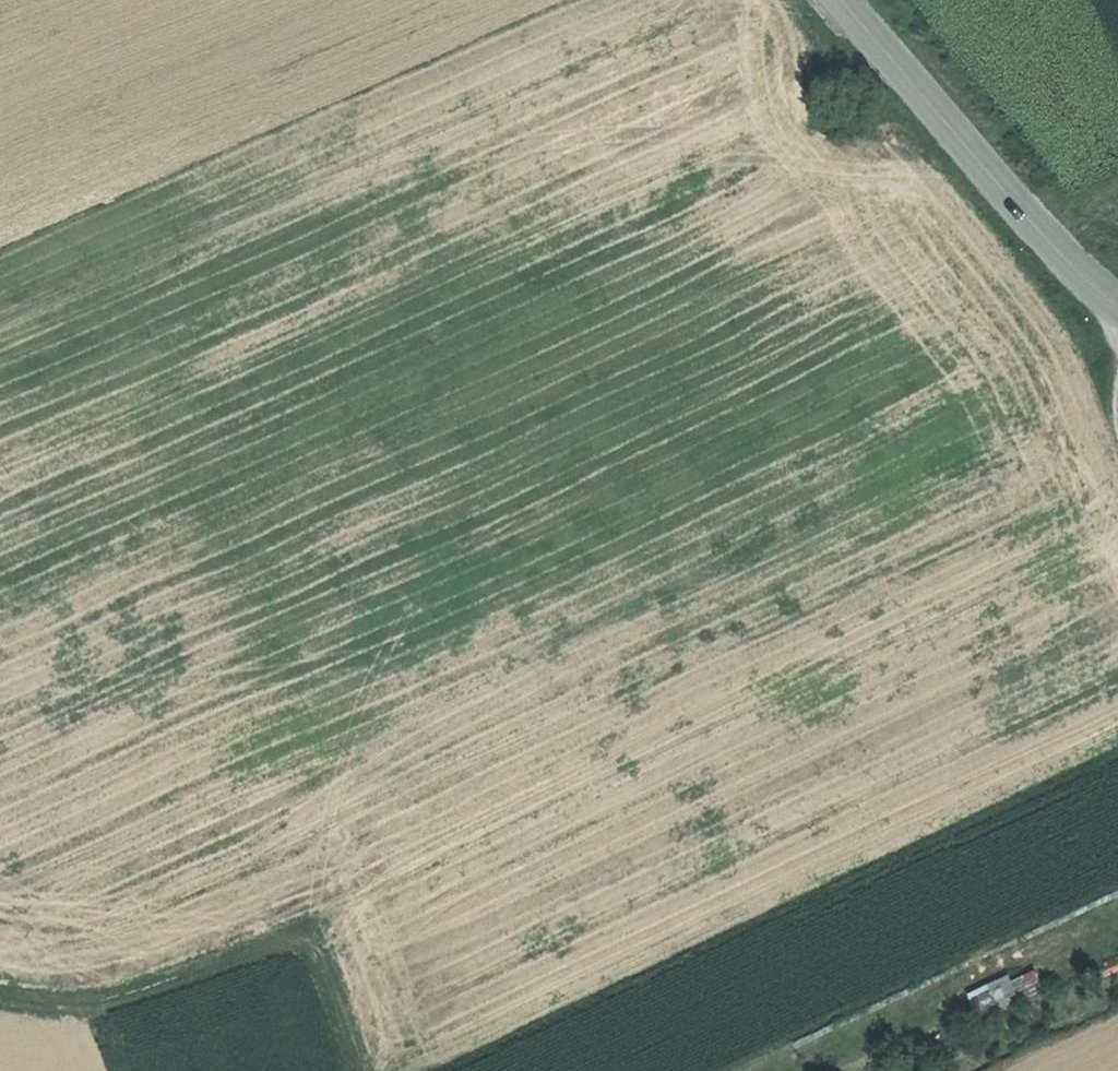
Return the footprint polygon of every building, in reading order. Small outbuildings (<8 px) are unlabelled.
[(979,1013),(1029,995),(1022,976),(972,995),(979,1013)]
